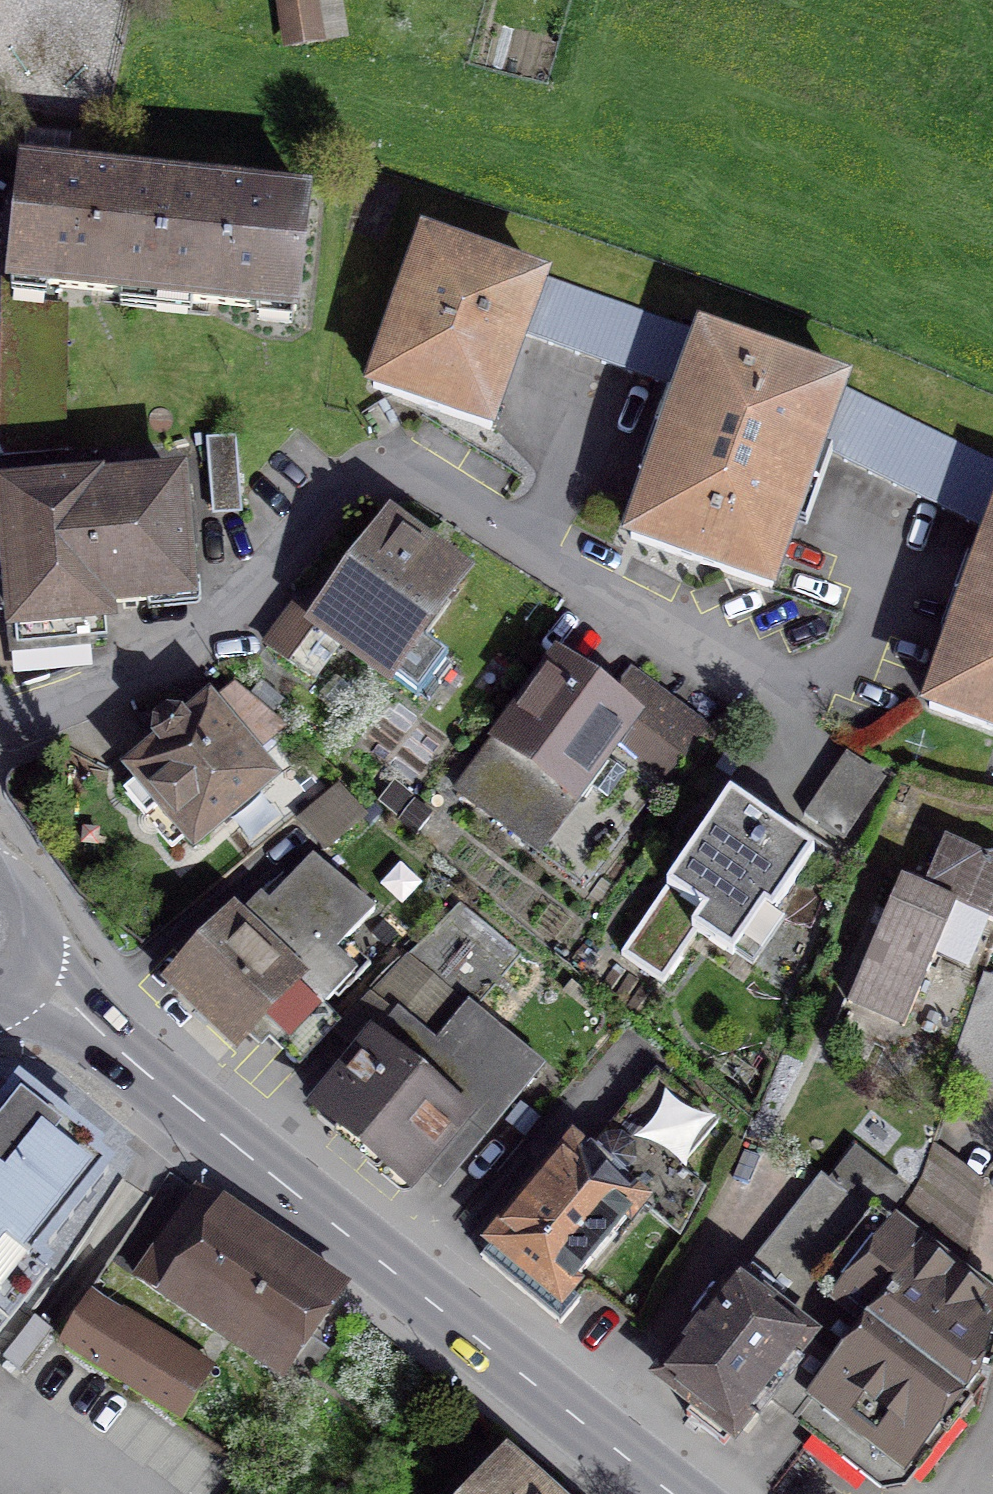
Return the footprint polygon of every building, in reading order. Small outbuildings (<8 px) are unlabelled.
[(313,3),(283,8),(287,39),(318,34),(313,3)] [(72,286),(157,296),(170,187),(23,170),(10,279),(72,286)] [(170,187),(157,296),(296,312),(309,203),(170,187)] [(539,285),(426,245),(376,386),(489,426),(522,334),(539,285)] [(539,285),(522,334),(686,392),(704,340),(706,337),(541,278),(539,285)] [(10,279),(7,457),(71,454),(72,286),(10,279)] [(670,437),(806,486),(820,448),(841,389),(704,340),(686,392),(670,437)] [(841,389),(820,448),(992,535),(992,462),(841,389)] [(236,437),(205,439),(210,508),(241,506),(236,437)] [(806,486),(670,437),(634,536),(771,585),(806,486)] [(94,488),(5,495),(17,647),(107,639),(104,603),(187,597),(178,484),(94,491),(94,488)] [(461,580),(391,528),(330,609),(315,597),(304,612),(296,606),(267,645),(309,677),(339,637),(418,697),(448,658),(419,636),(461,580)] [(992,612),(992,537),(969,603),(992,612)] [(969,603),(930,705),(992,728),(992,612),(969,603)] [(608,702),(561,666),(502,741),(498,739),(458,791),(583,886),(704,729),(630,673),(608,702)] [(285,729),(236,687),(213,708),(255,757),(285,729)] [(208,703),(122,776),(188,853),(275,780),(255,757),(213,708),(208,703)] [(886,781),(847,753),(805,815),(844,842),(886,781)] [(776,829),(730,797),(622,955),(663,984),(708,918),(751,947),(814,855),(776,829)] [(899,881),(852,993),(907,1016),(937,952),(967,965),(986,919),(992,921),(992,855),(977,856),(944,842),(922,891),(899,881)] [(372,912),(313,857),(244,930),(233,921),(175,983),(236,1041),(255,1022),(282,1048),(350,976),(330,957),(372,912)] [(499,938),(461,905),(406,961),(450,996),(499,938)] [(992,1006),(992,976),(985,973),(976,1000),(992,1006)] [(976,1000),(949,1075),(992,1090),(992,1006),(976,1000)] [(539,1068),(470,1011),(438,1049),(399,1017),(320,1112),(406,1183),(422,1164),(444,1183),(539,1068)] [(718,1121),(663,1076),(591,1162),(574,1148),(483,1258),(561,1323),(579,1301),(567,1291),(640,1203),(676,1232),(689,1209),(693,1212),(705,1189),(680,1168),(718,1121)] [(47,1268),(36,1259),(48,1243),(50,1245),(109,1170),(93,1157),(98,1151),(20,1089),(0,1114),(0,1328),(47,1268)] [(774,1250),(819,1283),(872,1216),(827,1181),(774,1250)] [(224,1207),(198,1190),(137,1277),(164,1296),(167,1291),(210,1321),(217,1311),(284,1359),(330,1294),(218,1215),(224,1207)] [(872,1216),(819,1283),(872,1324),(817,1396),(821,1426),(877,1469),(906,1466),(974,1377),(992,1308),(992,1303),(874,1213),(872,1216)] [(808,1338),(736,1282),(662,1377),(696,1404),(687,1416),(724,1445),(808,1338)] [(199,1372),(93,1305),(65,1348),(171,1416),(199,1372)] [(497,1474),(479,1493),(519,1493),(497,1474)]
